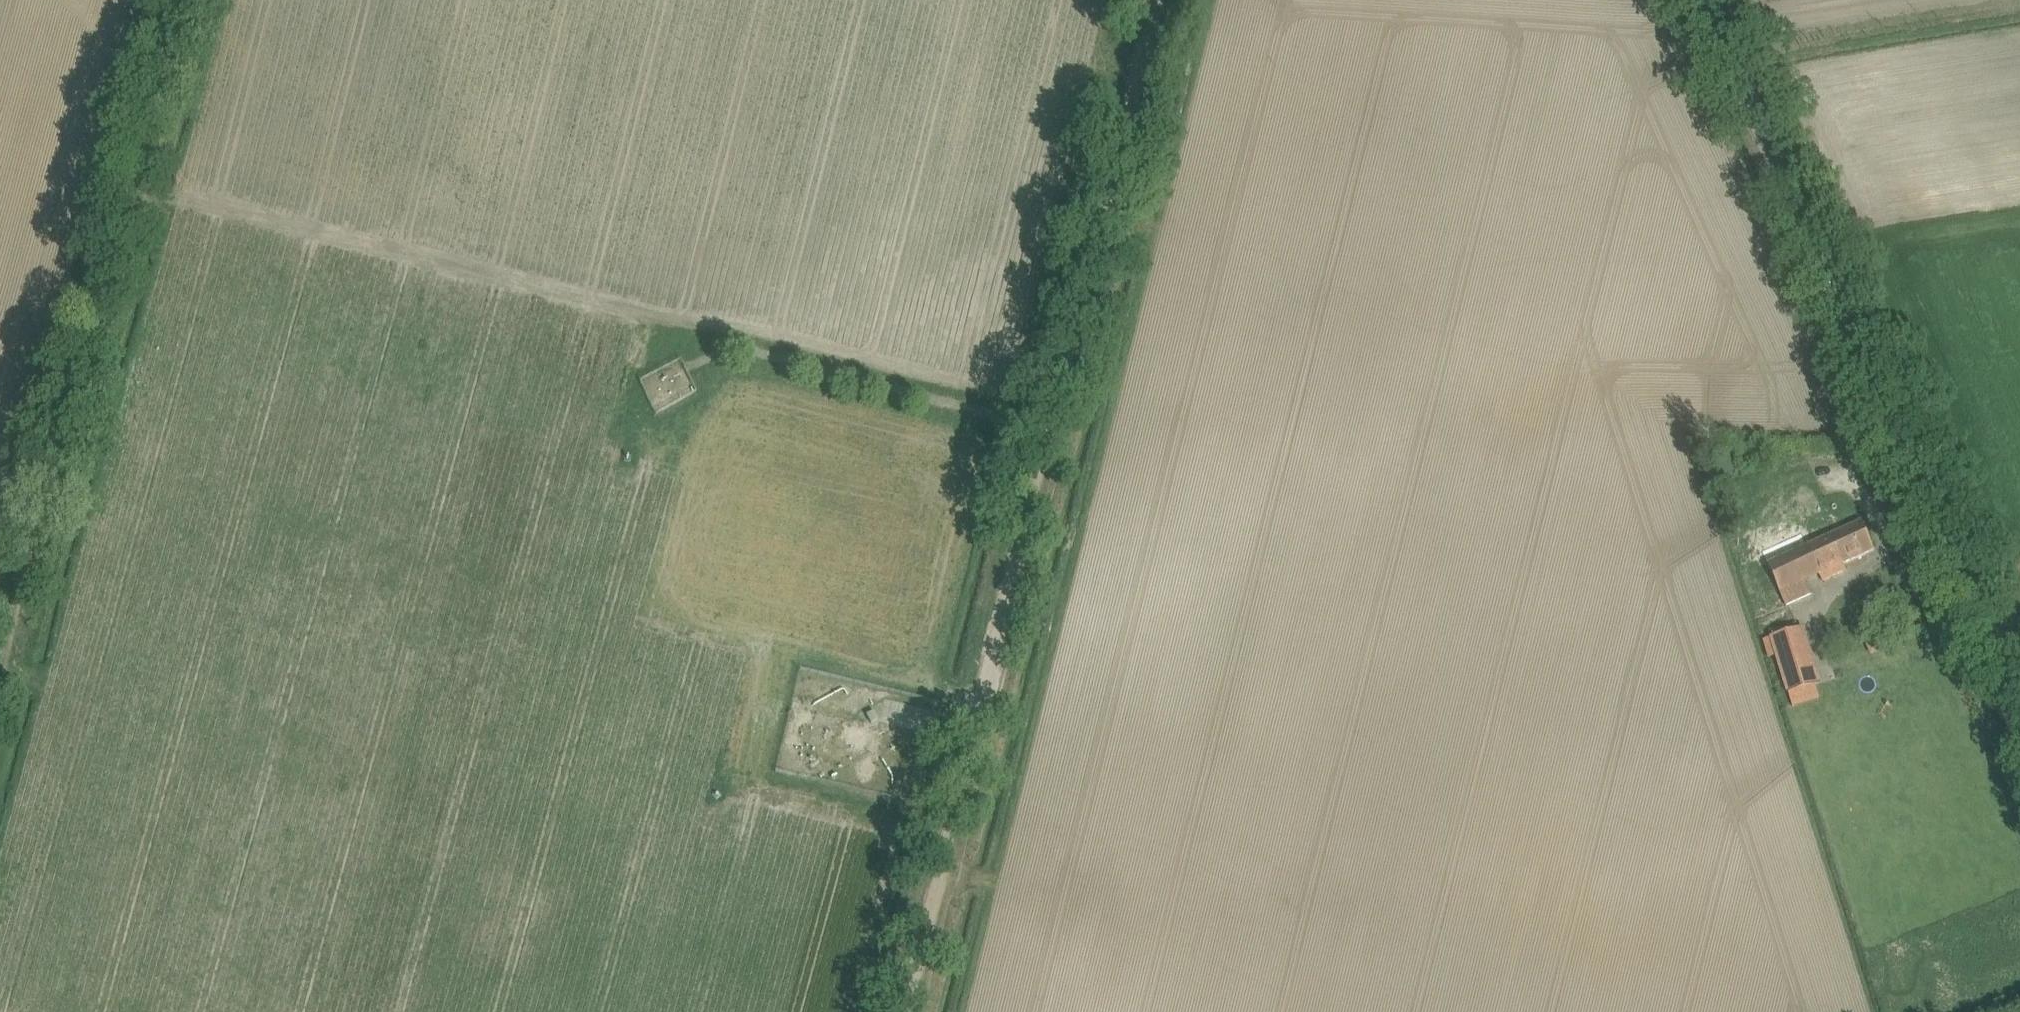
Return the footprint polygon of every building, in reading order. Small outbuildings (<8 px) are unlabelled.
[(1822,581),(1845,570),(1843,564),(1874,550),(1861,522),(1808,546),(1802,532),(1761,549),(1779,591),(1785,605),(1811,594),(1805,580),(1819,574),(1822,581)] [(1784,680),(1788,694),(1816,686),(1812,671),(1816,670),(1804,627),(1770,638),(1783,680),(1784,680)]
